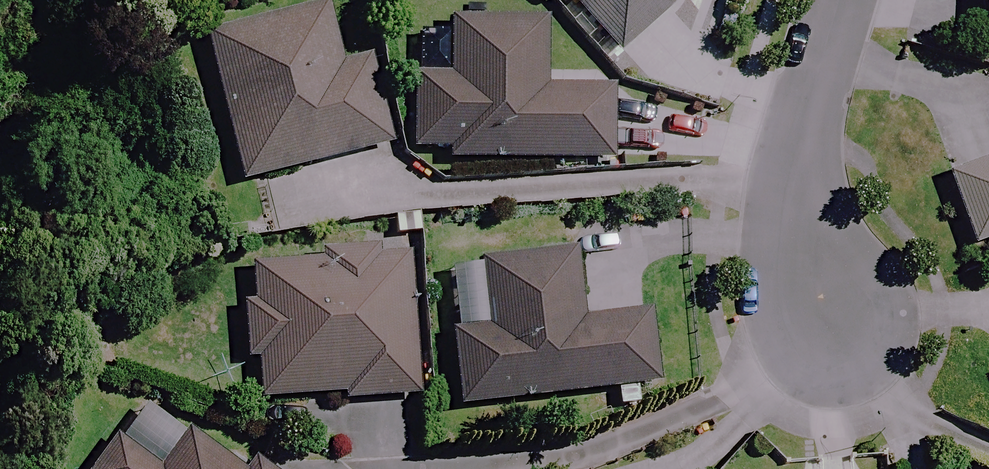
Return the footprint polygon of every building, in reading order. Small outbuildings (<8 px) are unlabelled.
[(613,60),(670,9),(662,0),(559,0),(613,60)] [(335,65),(321,5),(202,33),(236,183),(383,149),(362,58),(335,65)] [(442,157),(441,162),(603,164),(604,89),(543,88),(544,26),(447,25),(446,81),(412,80),(399,80),(398,156),(442,157)] [(943,178),(967,247),(988,239),(988,161),(943,178)] [(309,247),(309,260),(252,261),(252,300),(234,300),(234,363),(252,363),(253,400),(407,398),(405,259),(366,259),(366,246),(309,247)] [(579,321),(572,256),(473,266),(480,332),(447,335),(455,409),(650,389),(643,314),(579,321)] [(185,432),(158,468),(237,468),(185,432)] [(90,468),(150,468),(111,441),(90,468)] [(249,459),(242,468),(263,468),(249,459)]
